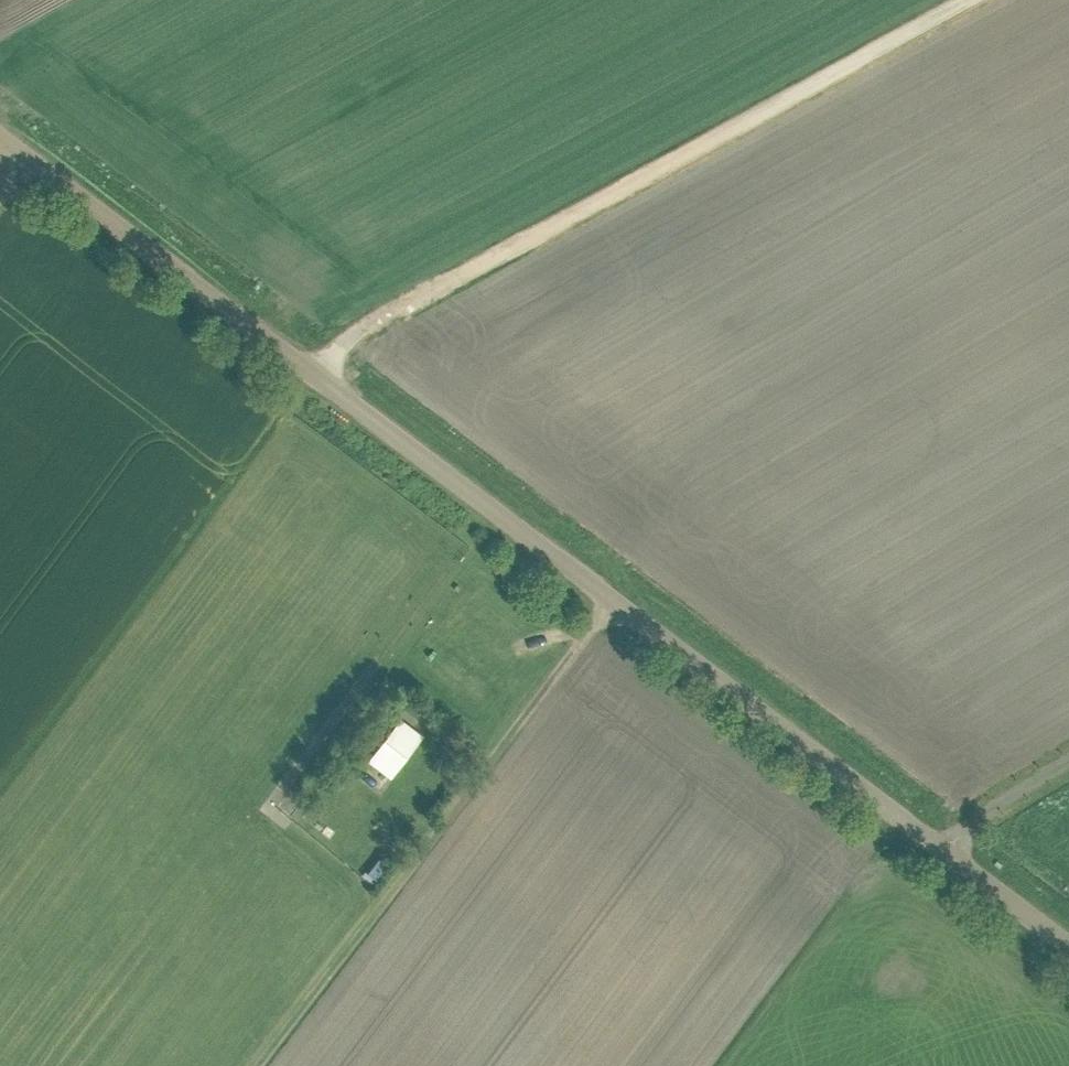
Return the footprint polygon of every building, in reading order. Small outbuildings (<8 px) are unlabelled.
[(390,777),(421,736),(400,720),(369,761),(390,777)] [(996,861),(993,865),(998,869),(1001,865),(996,861)]
